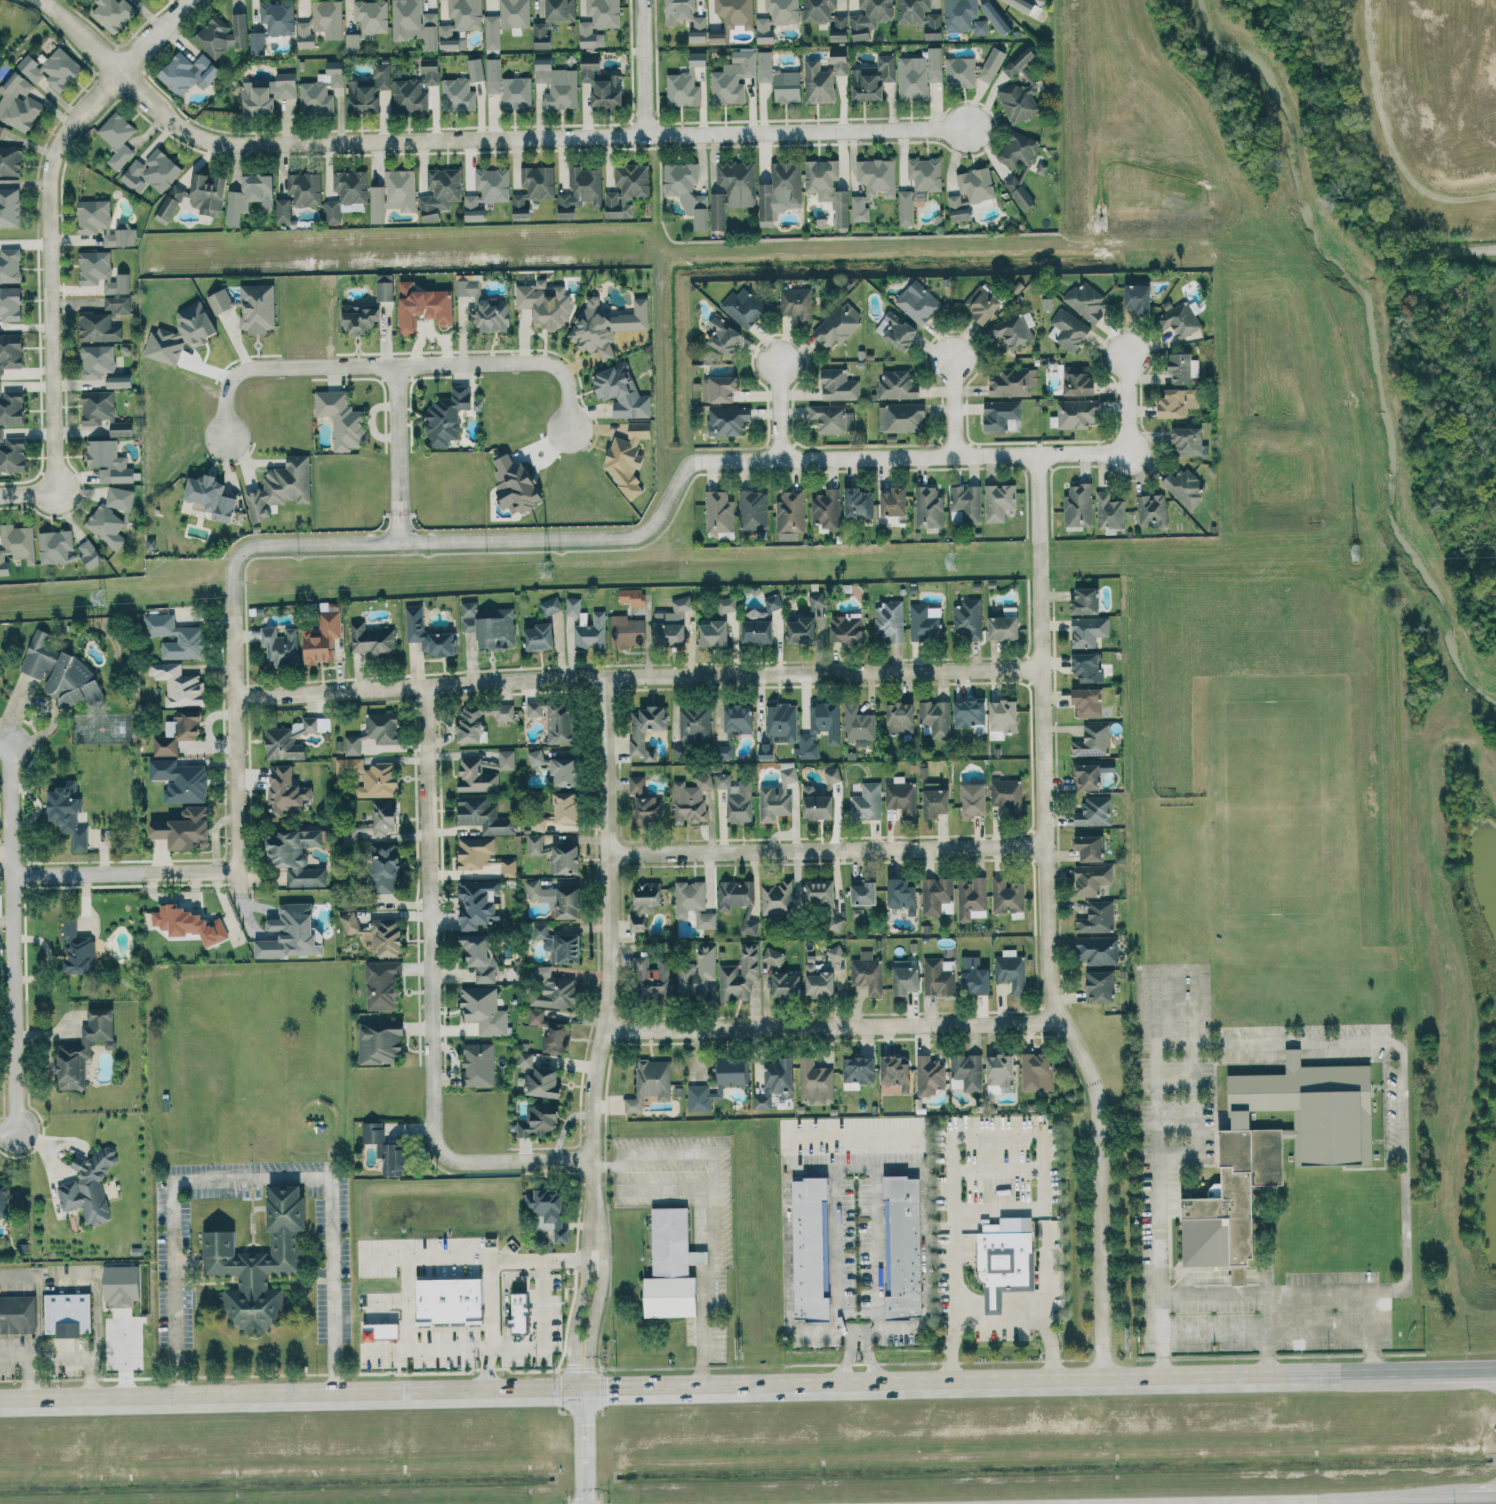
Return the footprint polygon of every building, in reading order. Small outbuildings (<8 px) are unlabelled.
[(113,35),(137,11),(126,0),(94,0),(98,5),(91,12),(113,35)] [(311,1),(312,21),(297,22),(298,47),(315,47),(314,31),(342,30),(341,0),(334,0),(311,1)] [(387,0),(377,0),(354,0),(354,20),(360,20),(360,33),(345,33),(346,53),(360,52),(359,35),(388,34),(387,0)] [(393,39),(423,39),(423,50),(437,50),(436,13),(422,13),(422,0),(392,0),(393,39)] [(449,22),(439,23),(440,49),(465,48),(465,37),(455,38),(454,30),(483,29),(482,0),(448,0),(449,22)] [(500,15),(485,15),(486,50),(500,49),(500,28),(530,27),(529,0),(500,0),(500,15)] [(575,0),(545,0),(546,21),(576,20),(575,0)] [(605,47),(604,33),(593,34),(593,28),(620,27),(619,0),(585,0),(586,19),(579,19),(580,47),(605,47)] [(706,16),(694,16),(694,8),(695,8),(695,0),(665,0),(665,25),(677,25),(677,19),(690,19),(690,41),(706,41),(706,16)] [(714,14),(724,14),(724,27),(742,26),(742,29),(753,29),(753,0),(714,0),(714,14)] [(772,43),(772,24),(798,24),(798,0),(765,0),(765,15),(756,15),(757,43),(772,43)] [(803,21),(831,21),(831,41),(847,41),(847,13),(836,13),(836,0),(803,0),(803,21)] [(859,13),(850,13),(851,40),(869,39),(869,29),(877,29),(877,20),(893,20),(892,0),(858,0),(859,13)] [(925,23),(925,39),(941,39),(941,12),(931,13),(931,0),(896,0),(897,24),(925,23)] [(988,19),(978,19),(977,0),(944,0),(944,31),(974,30),(974,34),(988,34),(988,19)] [(1011,29),(991,0),(989,0),(980,6),(1001,36),(1011,29)] [(999,0),(1030,13),(1034,4),(1034,2),(1029,0),(999,0)] [(293,2),(260,2),(260,23),(266,23),(267,35),(294,35),(293,2)] [(215,60),(228,47),(245,48),(246,13),(233,13),(233,26),(228,26),(217,14),(193,37),(215,60)] [(533,23),(534,49),(551,48),(550,35),(548,35),(548,22),(533,23)] [(251,54),(265,54),(264,32),(250,32),(251,54)] [(709,44),(726,43),(725,32),(708,33),(709,44)] [(83,68),(59,46),(40,66),(27,54),(16,66),(37,85),(43,78),(60,93),(83,68)] [(945,57),(946,88),(976,87),(975,78),(976,77),(992,83),(1005,51),(992,46),(984,67),(975,67),(974,57),(945,57)] [(927,57),(898,57),(898,100),(928,100),(928,82),(940,82),(940,47),(927,47),(927,57)] [(1012,125),(1047,109),(1042,100),(1036,103),(1032,94),(1039,91),(1025,63),(1036,58),(1031,49),(1001,63),(1010,82),(1021,76),(1026,86),(1020,89),(1016,81),(996,90),(1012,125)] [(711,104),(745,103),(745,79),(756,78),(755,50),(731,50),(732,63),(723,63),(723,71),(710,71),(711,104)] [(156,74),(180,97),(194,82),(202,90),(221,71),(203,53),(192,63),(180,51),(156,74)] [(694,66),(706,66),(705,51),(688,52),(689,73),(666,73),(667,106),(701,105),(700,85),(694,85),(694,66)] [(771,51),(757,51),(758,82),(772,82),(771,51)] [(805,103),(835,103),(834,75),(847,75),(846,55),(831,56),(831,69),(821,69),(820,59),(804,60),(805,103)] [(895,55),(877,55),(877,69),(851,69),(852,100),(883,100),(883,82),(895,82),(895,55)] [(591,106),(621,107),(622,74),(600,73),(600,56),(581,56),(581,82),(592,82),(591,106)] [(395,113),(426,112),(425,85),(439,84),(437,58),(429,59),(430,65),(422,65),(423,79),(393,80),(395,113)] [(467,60),(470,82),(484,79),(481,58),(467,60)] [(486,93),(500,93),(501,59),(487,58),(486,93)] [(577,108),(577,69),(552,69),(552,58),(534,58),(534,82),(550,82),(550,92),(542,92),(542,108),(577,108)] [(343,87),(343,61),(327,61),(327,73),(318,73),(318,82),(300,82),(301,113),(332,113),(332,87),(343,87)] [(379,112),(379,90),(390,89),(390,63),(372,64),(373,80),(348,80),(349,112),(379,112)] [(0,102),(0,118),(26,134),(44,106),(27,95),(34,84),(11,70),(0,88),(0,93),(4,95),(0,102)] [(775,102),(800,101),(800,71),(774,71),(775,102)] [(242,81),(243,114),(273,113),(273,97),(296,96),(296,72),(275,73),(275,80),(242,81)] [(532,108),(531,77),(502,78),(502,109),(532,108)] [(442,78),(443,111),(476,110),(476,90),(469,91),(469,78),(442,78)] [(96,132),(116,151),(107,161),(117,171),(135,152),(124,142),(136,129),(116,110),(96,132)] [(1038,139),(1009,130),(1000,161),(1029,170),(1038,139)] [(23,148),(0,145),(0,174),(20,176),(23,148)] [(908,179),(914,179),(914,191),(942,190),(941,158),(907,159),(908,179)] [(895,159),(856,160),(856,183),(866,182),(866,195),(851,196),(852,221),(868,221),(868,199),(877,199),(876,191),(885,190),(885,197),(896,197),(895,159)] [(846,227),(846,190),(834,190),(834,181),(839,181),(839,160),(805,160),(805,193),(817,193),(817,201),(835,201),(835,227),(846,227)] [(802,209),(801,161),(772,162),(772,183),(758,184),(759,221),(778,220),(777,209),(802,209)] [(755,162),(716,162),(716,185),(725,185),(725,193),(711,193),(711,230),(724,230),(724,206),(756,206),(755,162)] [(664,164),(665,195),(682,195),(682,215),(694,215),(694,230),(707,230),(706,195),(693,195),(693,183),(698,182),(698,163),(664,164)] [(606,218),(632,217),(632,199),(649,199),(648,164),(614,165),(614,186),(621,186),(621,191),(605,192),(606,218)] [(520,167),(521,187),(527,187),(527,194),(512,194),(513,218),(528,218),(528,199),(554,199),(554,166),(520,167)] [(601,169),(582,169),(582,166),(569,166),(570,193),(558,193),(559,219),(576,218),(575,203),(593,202),(593,208),(602,208),(601,169)] [(996,198),(988,166),(956,174),(960,193),(966,192),(969,204),(996,198)] [(461,168),(427,169),(428,194),(421,194),(422,221),(439,220),(439,210),(450,210),(450,201),(461,201),(461,168)] [(509,168),(477,168),(477,195),(464,195),(465,221),(482,220),(482,202),(510,201),(509,168)] [(416,211),(415,170),(385,170),(386,208),(400,208),(400,212),(416,211)] [(333,171),(333,191),(340,191),(340,200),(325,200),(325,224),(341,224),(340,203),(367,203),(367,171),(333,171)] [(226,177),(211,175),(212,175),(193,172),(189,206),(199,207),(198,214),(221,216),(226,177)] [(321,174),(288,173),(288,194),(294,194),(294,199),(277,199),(277,221),(290,221),(291,206),(321,206),(321,174)] [(240,225),(240,212),(249,212),(249,201),(262,201),(262,204),(273,204),(273,174),(242,175),(242,191),(227,191),(227,226),(240,225)] [(1034,203),(1017,174),(1004,181),(1021,210),(1034,203)] [(169,225),(184,189),(170,183),(156,219),(169,225)] [(382,186),(371,186),(371,223),(383,222),(382,186)] [(19,188),(0,189),(0,226),(21,226),(19,188)] [(898,191),(899,225),(913,225),(913,190),(898,191)] [(968,200),(961,201),(960,194),(947,196),(951,221),(971,218),(968,200)] [(78,200),(78,234),(102,233),(102,246),(136,245),(136,229),(111,230),(110,200),(78,200)] [(21,282),(20,248),(0,248),(0,282),(21,282)] [(79,283),(104,283),(104,294),(128,293),(127,273),(112,274),(112,251),(78,251),(79,283)] [(377,301),(394,301),(393,274),(376,274),(377,301)] [(894,301),(922,326),(942,303),(915,278),(894,301)] [(1064,300),(1095,325),(1103,314),(1096,309),(1105,297),(1081,278),(1064,300)] [(516,285),(516,308),(533,308),(533,328),(568,328),(568,294),(565,294),(565,286),(554,286),(554,294),(546,294),(546,279),(535,279),(535,285),(516,285)] [(456,295),(475,295),(475,308),(468,308),(468,320),(478,319),(479,332),(509,331),(509,299),(480,299),(480,280),(456,280),(456,295)] [(452,290),(415,290),(415,281),(399,281),(399,335),(414,335),(414,317),(436,317),(436,326),(452,326),(452,290)] [(962,304),(983,324),(1003,303),(982,283),(962,304)] [(274,284),(241,285),(241,317),(240,317),(240,333),(267,332),(266,328),(275,328),(274,284)] [(1150,314),(1151,285),(1125,284),(1124,308),(1135,309),(1135,313),(1150,314)] [(747,330),(768,308),(744,286),(737,294),(733,291),(720,305),(747,330)] [(21,320),(21,287),(0,287),(0,320),(21,320)] [(208,295),(215,313),(234,305),(226,287),(208,295)] [(811,288),(780,289),(781,314),(798,314),(798,326),(812,325),(811,288)] [(79,341),(122,341),(122,325),(111,326),(111,314),(130,314),(130,296),(105,296),(105,311),(79,311),(79,341)] [(649,329),(648,298),(634,298),(634,313),(600,314),(599,296),(576,297),(578,340),(580,340),(580,351),(601,351),(601,359),(613,359),(612,340),(614,340),(614,330),(649,329)] [(1156,318),(1163,331),(1171,326),(1179,340),(1202,326),(1195,314),(1201,311),(1193,297),(1156,318)] [(812,333),(827,348),(833,341),(837,345),(865,318),(846,299),(812,333)] [(144,355),(177,366),(184,342),(198,346),(207,342),(208,337),(217,333),(202,300),(175,312),(180,323),(177,333),(159,327),(151,331),(144,355)] [(378,306),(342,305),(341,334),(368,334),(368,328),(378,328),(378,306)] [(1047,336),(1074,353),(1091,326),(1060,307),(1050,323),(1054,326),(1047,336)] [(919,329),(887,310),(874,333),(906,351),(919,329)] [(990,326),(1000,353),(1034,340),(1029,326),(1035,324),(1030,310),(990,326)] [(707,342),(731,357),(744,334),(713,315),(708,325),(715,329),(707,342)] [(0,334),(0,376),(2,376),(2,368),(22,368),(22,334),(0,334)] [(114,345),(81,346),(82,379),(101,379),(101,372),(115,372),(114,345)] [(1169,353),(1169,384),(1191,384),(1190,353),(1169,353)] [(651,417),(651,395),(638,395),(627,362),(593,373),(593,384),(598,399),(607,399),(612,397),(613,402),(613,418),(651,417)] [(1063,395),(1092,395),(1091,366),(1063,366),(1063,395)] [(1037,385),(1037,367),(999,369),(999,374),(989,374),(989,396),(1031,395),(1030,385),(1037,385)] [(859,380),(847,380),(847,368),(822,369),(822,400),(860,399),(859,380)] [(919,398),(919,385),(911,385),(911,370),(884,370),(884,380),(877,380),(877,399),(919,398)] [(106,375),(107,388),(132,387),(131,374),(106,375)] [(704,402),(733,402),(733,391),(738,390),(738,376),(703,377),(704,402)] [(22,390),(1,390),(1,380),(0,380),(0,424),(23,424),(22,390)] [(470,385),(451,386),(451,399),(427,400),(428,447),(449,447),(449,440),(462,440),(461,409),(471,409),(470,385)] [(1198,389),(1165,388),(1165,396),(1158,396),(1158,417),(1188,418),(1188,408),(1198,408),(1198,389)] [(81,391),(81,425),(107,425),(107,436),(132,436),(132,422),(114,422),(114,391),(81,391)] [(315,391),(315,416),(333,416),(333,451),(351,451),(351,447),(364,447),(364,411),(349,411),(349,391),(315,391)] [(1098,399),(1058,400),(1058,428),(1089,428),(1089,422),(1099,422),(1098,399)] [(1008,431),(1008,420),(1021,420),(1021,401),(983,402),(984,432),(1008,431)] [(809,405),(809,420),(818,420),(819,433),(854,432),(854,411),(846,412),(845,404),(809,405)] [(879,432),(924,431),(924,404),(879,404),(879,432)] [(708,436),(744,435),(744,420),(751,420),(751,407),(707,408),(708,436)] [(1202,427),(1172,427),(1172,455),(1208,455),(1208,444),(1202,444),(1202,427)] [(24,437),(3,437),(3,428),(0,428),(0,472),(25,471),(24,437)] [(117,439),(87,440),(87,466),(100,466),(100,483),(134,482),(134,468),(126,468),(126,456),(117,456),(117,439)] [(493,460),(498,470),(494,472),(501,485),(494,489),(504,510),(509,507),(513,515),(543,501),(523,461),(514,465),(508,453),(493,460)] [(310,502),(309,455),(286,455),(286,468),(264,468),(265,489),(248,490),(249,521),(270,521),(269,503),(310,502)] [(1204,484),(1186,467),(1176,478),(1170,472),(1161,482),(1191,510),(1204,496),(1198,490),(1204,484)] [(237,498),(223,495),(225,483),(215,481),(216,476),(202,473),(201,479),(188,477),(184,499),(206,503),(205,511),(213,512),(211,519),(232,523),(237,498)] [(1065,530),(1084,529),(1083,526),(1092,526),(1091,483),(1069,484),(1069,495),(1064,495),(1065,530)] [(1016,484),(985,484),(985,522),(1005,522),(1004,509),(1016,508),(1016,484)] [(949,485),(950,511),(962,511),(962,524),(981,524),(981,485),(949,485)] [(83,525),(117,551),(126,539),(119,533),(129,520),(133,490),(109,486),(106,504),(101,503),(83,525)] [(880,516),(906,515),(905,486),(891,487),(891,492),(880,492),(880,516)] [(943,496),(937,496),(937,486),(915,486),(916,527),(944,527),(943,496)] [(873,492),(860,491),(860,487),(845,487),(844,519),(873,519),(873,492)] [(825,488),(826,495),(811,496),(811,524),(822,524),(822,529),(840,529),(839,488),(825,488)] [(804,489),(783,490),(783,501),(776,501),(776,532),(805,531),(804,489)] [(734,500),(727,500),(727,490),(705,491),(706,532),(735,531),(734,500)] [(1125,527),(1125,500),(1110,500),(1110,490),(1096,490),(1097,528),(1125,527)] [(739,534),(758,534),(758,530),(767,530),(767,491),(739,491),(739,534)] [(1165,493),(1152,495),(1151,494),(1136,496),(1139,524),(1158,523),(1158,528),(1168,527),(1165,493)] [(1,525),(1,549),(0,549),(0,575),(8,575),(7,554),(13,554),(13,558),(26,558),(27,565),(35,565),(34,525),(1,525)] [(40,563),(85,561),(85,564),(96,564),(95,541),(79,542),(80,554),(67,555),(67,550),(73,549),(72,530),(38,532),(40,563)] [(1070,614),(1099,613),(1099,587),(1075,588),(1075,600),(1070,600),(1070,614)] [(630,607),(646,606),(645,588),(619,589),(619,602),(630,602),(630,607)] [(826,606),(823,591),(808,594),(811,610),(826,606)] [(764,597),(768,611),(782,607),(778,593),(764,597)] [(544,617),(563,609),(557,595),(539,603),(544,617)] [(674,613),(692,610),(690,595),(671,599),(674,613)] [(566,616),(580,616),(581,597),(566,597),(566,616)] [(718,598),(719,612),(737,612),(737,597),(718,598)] [(514,608),(487,608),(487,613),(478,613),(477,601),(461,602),(462,632),(477,631),(478,649),(516,647),(514,608)] [(875,635),(890,634),(890,642),(904,642),(903,602),(874,603),(875,635)] [(405,606),(407,642),(421,642),(422,655),(455,654),(454,631),(424,633),(422,605),(405,606)] [(940,605),(910,605),(911,640),(941,639),(940,605)] [(341,638),(340,610),(320,611),(320,627),(303,628),(304,663),(334,662),(334,638),(341,638)] [(605,647),(605,611),(593,611),(593,625),(573,625),(574,647),(605,647)] [(741,644),(771,644),(771,611),(747,611),(747,621),(741,621),(741,644)] [(830,643),(862,642),(862,614),(830,614),(830,643)] [(162,659),(205,658),(205,626),(175,627),(175,615),(144,615),(145,636),(177,635),(177,641),(161,641),(162,659)] [(611,615),(612,646),(645,645),(645,619),(628,619),(628,615),(611,615)] [(815,616),(798,617),(798,620),(786,621),(787,644),(816,643),(815,616)] [(1018,616),(988,617),(988,640),(1018,639),(1018,616)] [(1109,636),(1108,617),(1071,618),(1072,648),(1096,647),(1096,636),(1109,636)] [(699,647),(728,645),(727,620),(710,620),(710,623),(699,624),(699,647)] [(350,622),(352,652),(369,652),(369,658),(395,657),(394,628),(365,629),(365,621),(350,622)] [(525,650),(553,649),(552,622),(524,623),(525,650)] [(654,642),(667,642),(667,647),(685,646),(684,623),(654,623),(654,642)] [(261,627),(262,647),(267,646),(268,666),(298,665),(297,627),(284,627),(284,636),(277,636),(277,626),(261,627)] [(20,671),(42,679),(45,671),(53,668),(44,690),(54,694),(61,710),(85,700),(87,706),(104,700),(87,660),(62,651),(50,646),(47,640),(49,633),(36,628),(20,671)] [(1071,654),(1072,673),(1079,673),(1080,683),(1102,682),(1101,653),(1071,654)] [(166,705),(204,704),(203,674),(182,675),(181,662),(148,663),(149,678),(165,677),(166,705)] [(1102,688),(1073,689),(1073,717),(1102,717),(1102,688)] [(985,732),(985,700),(953,701),(954,727),(975,727),(975,733),(985,732)] [(1004,739),(1003,732),(1017,732),(1017,700),(989,701),(990,739),(1004,739)] [(546,744),(575,744),(574,701),(526,702),(526,716),(546,716),(546,744)] [(950,739),(950,701),(918,701),(919,724),(932,724),(933,739),(950,739)] [(839,702),(809,702),(809,732),(827,732),(828,744),(840,744),(839,702)] [(859,714),(859,702),(843,702),(844,739),(876,738),(875,713),(859,714)] [(886,703),(887,733),(914,733),(913,703),(886,703)] [(514,704),(459,704),(459,742),(486,742),(486,713),(496,713),(496,721),(514,721),(514,704)] [(734,759),(733,733),(753,733),(752,704),(724,704),(724,726),(717,726),(717,759),(734,759)] [(797,742),(796,704),(766,704),(767,742),(797,742)] [(666,729),(666,707),(630,708),(631,756),(644,755),(644,761),(657,761),(656,746),(647,746),(646,729),(666,729)] [(681,747),(711,746),(710,707),(680,707),(681,747)] [(154,756),(178,755),(178,739),(200,738),(200,710),(174,710),(175,720),(166,721),(166,736),(153,736),(154,756)] [(361,754),(361,738),(376,738),(376,744),(398,743),(398,712),(364,713),(365,734),(345,735),(345,755),(361,754)] [(305,759),(305,744),(294,744),(293,732),(330,732),(330,717),(302,718),(302,722),(292,722),(292,727),(265,728),(266,759),(305,759)] [(1084,724),(1084,740),(1072,741),(1072,755),(1109,754),(1109,724),(1084,724)] [(799,757),(818,758),(818,743),(812,742),(812,734),(800,734),(799,757)] [(458,791),(499,791),(499,770),(515,769),(515,750),(499,750),(499,762),(482,762),(482,757),(460,757),(460,780),(458,780),(458,791)] [(577,757),(543,759),(543,750),(529,750),(529,769),(552,768),(553,786),(578,786),(577,757)] [(363,758),(335,759),(336,773),(363,773),(363,758)] [(164,802),(207,802),(206,765),(177,765),(177,759),(149,759),(149,780),(164,780),(164,802)] [(355,797),(398,796),(397,764),(363,764),(364,786),(355,786),(355,797)] [(1100,789),(1100,764),(1073,764),(1073,782),(1079,782),(1079,790),(1100,789)] [(312,812),(312,786),(292,786),(292,765),(270,765),(271,812),(312,812)] [(826,783),(841,781),(839,767),(824,769),(826,783)] [(761,823),(776,822),(776,815),(793,814),(792,792),(787,792),(786,782),(797,782),(797,768),(781,768),(782,786),(759,787),(761,823)] [(751,782),(731,782),(730,773),(715,774),(715,789),(726,788),(727,822),(752,822),(751,782)] [(672,781),(675,824),(687,823),(706,821),(704,789),(713,789),(712,774),(696,775),(697,786),(686,787),(685,780),(672,781)] [(645,775),(629,775),(630,796),(633,796),(634,823),(660,822),(659,796),(645,796),(645,775)] [(990,779),(991,805),(1008,805),(1008,814),(1022,814),(1021,779),(990,779)] [(87,851),(87,827),(77,827),(77,813),(78,812),(78,780),(61,780),(61,788),(48,789),(48,822),(60,822),(61,833),(72,833),(72,851),(87,851)] [(861,782),(861,796),(849,796),(850,819),(881,819),(881,782),(861,782)] [(902,819),(916,820),(916,782),(885,782),(885,808),(902,808),(902,819)] [(986,816),(985,783),(961,784),(962,817),(986,816)] [(833,795),(820,795),(820,786),(802,786),(803,819),(833,818),(833,795)] [(949,812),(948,789),(922,790),(924,818),(938,818),(938,813),(949,812)] [(578,822),(577,791),(554,792),(555,823),(578,822)] [(516,834),(515,817),(497,818),(497,804),(490,805),(489,794),(457,795),(458,825),(482,824),(482,835),(516,834)] [(1111,824),(1111,796),(1083,797),(1084,812),(1074,812),(1074,825),(1111,824)] [(372,801),(373,836),(388,836),(388,831),(397,830),(396,800),(372,801)] [(149,821),(149,839),(168,838),(169,850),(197,849),(197,847),(209,846),(207,806),(181,807),(182,820),(149,821)] [(532,817),(532,830),(546,830),(546,817),(532,817)] [(326,886),(326,868),(306,868),(305,846),(322,846),(322,828),(278,829),(278,835),(267,836),(268,867),(286,867),(287,887),(326,886)] [(528,855),(549,855),(549,873),(579,873),(579,845),(543,846),(542,835),(528,835),(528,855)] [(1104,861),(1103,835),(1075,836),(1075,850),(1080,850),(1080,861),(1104,861)] [(459,869),(483,869),(483,856),(495,856),(494,837),(458,838),(459,869)] [(394,893),(393,875),(400,875),(399,852),(390,853),(390,844),(370,844),(372,893),(394,893)] [(501,877),(516,876),(516,859),(501,860),(501,877)] [(1076,897),(1099,897),(1099,884),(1113,884),(1113,865),(1075,866),(1076,897)] [(993,912),(1024,911),(1023,883),(1006,884),(1006,876),(992,876),(993,912)] [(986,877),(957,877),(958,921),(971,921),(971,917),(986,916),(986,877)] [(888,908),(907,907),(908,916),(916,916),(916,886),(908,886),(908,878),(887,879),(888,908)] [(923,878),(922,914),(952,915),(953,878),(923,878)] [(579,886),(540,887),(540,879),(527,880),(527,902),(549,901),(550,910),(555,910),(555,919),(580,918),(579,886)] [(762,884),(761,914),(793,915),(794,879),(782,879),(782,885),(762,884)] [(460,881),(460,930),(478,930),(478,924),(501,923),(500,880),(460,881)] [(851,880),(851,904),(876,904),(876,880),(851,880)] [(705,881),(675,881),(675,918),(687,918),(687,909),(705,909),(705,881)] [(719,910),(730,910),(730,905),(754,905),(754,881),(718,881),(719,910)] [(834,905),(833,881),(805,881),(805,906),(834,905)] [(644,931),(644,913),(652,913),(652,905),(660,905),(660,882),(631,883),(632,931),(644,931)] [(1113,900),(1087,901),(1088,918),(1076,918),(1076,932),(1114,932),(1113,900)] [(313,902),(279,903),(279,919),(266,919),(267,930),(280,929),(280,940),(254,940),(255,957),(324,955),(323,944),(314,945),(313,902)] [(229,938),(221,918),(216,918),(213,919),(201,919),(201,912),(186,913),(182,903),(160,904),(160,911),(152,911),(152,928),(169,927),(169,936),(187,935),(186,930),(198,929),(205,947),(229,938)] [(340,915),(346,936),(352,934),(370,933),(372,941),(373,955),(401,954),(401,932),(397,918),(374,919),(374,927),(360,927),(355,910),(340,915)] [(716,911),(696,911),(697,929),(716,928),(716,911)] [(77,916),(61,916),(61,940),(66,940),(66,973),(95,973),(95,936),(77,936),(77,916)] [(843,917),(827,916),(826,929),(842,930),(843,917)] [(741,932),(757,935),(759,921),(743,919),(741,932)] [(579,963),(580,934),(547,934),(548,924),(532,923),(532,938),(544,938),(544,950),(550,950),(550,963),(579,963)] [(475,982),(497,982),(497,957),(488,957),(488,935),(460,934),(459,947),(467,947),(467,966),(475,966),(475,982)] [(1118,936),(1076,937),(1076,960),(1085,960),(1085,965),(1118,964),(1118,936)] [(720,1000),(752,999),(751,979),(759,979),(758,943),(740,943),(740,964),(719,965),(720,1000)] [(715,979),(716,944),(697,944),(697,963),(678,963),(677,995),(709,996),(710,979),(715,979)] [(831,961),(845,956),(840,944),(826,949),(831,961)] [(761,960),(780,967),(786,953),(767,946),(761,960)] [(1011,995),(1025,995),(1024,955),(1016,955),(1016,949),(1002,949),(1002,956),(994,956),(994,982),(1011,981),(1011,995)] [(851,985),(868,985),(868,997),(882,997),(882,959),(872,960),(872,950),(860,950),(860,959),(850,959),(851,985)] [(980,955),(961,956),(962,987),(969,987),(970,995),(990,994),(989,967),(980,968),(980,955)] [(669,957),(658,957),(658,968),(648,969),(648,957),(637,957),(638,999),(669,999),(669,957)] [(955,994),(954,961),(944,961),(944,957),(924,957),(924,994),(955,994)] [(402,961),(366,962),(366,1010),(398,1009),(397,977),(402,976),(402,961)] [(806,963),(805,997),(834,997),(834,972),(816,972),(816,963),(806,963)] [(576,978),(551,977),(551,966),(528,965),(528,978),(542,978),(541,994),(530,994),(529,1006),(575,1008),(576,978)] [(893,995),(908,996),(909,990),(919,990),(919,967),(893,966),(893,995)] [(800,975),(788,975),(788,971),(772,972),(773,997),(801,996),(800,975)] [(1086,1003),(1115,1002),(1114,971),(1086,971),(1086,1003)] [(478,1036),(508,1035),(507,1009),(497,1010),(497,986),(462,987),(462,1021),(478,1020),(478,1036)] [(85,1089),(85,1058),(91,1058),(90,1040),(105,1040),(105,1049),(114,1049),(113,1008),(88,1009),(88,1025),(81,1025),(82,1044),(58,1044),(58,1064),(54,1064),(54,1074),(60,1074),(60,1089),(85,1089)] [(543,1052),(566,1054),(569,1022),(543,1020),(544,1010),(530,1008),(529,1024),(546,1026),(543,1052)] [(359,1062),(403,1062),(403,1020),(359,1020),(359,1062)] [(464,1086),(495,1085),(494,1043),(463,1044),(464,1086)] [(533,1053),(519,1052),(518,1066),(532,1067),(533,1053)] [(1022,1090),(1053,1090),(1052,1053),(1021,1053),(1022,1090)] [(916,1055),(917,1096),(937,1095),(937,1087),(946,1087),(945,1061),(930,1061),(930,1054),(916,1055)] [(951,1088),(962,1087),(962,1091),(982,1091),(982,1054),(951,1054),(951,1088)] [(987,1085),(1014,1084),(1013,1054),(986,1055),(987,1085)] [(909,1062),(902,1062),(901,1055),(880,1056),(881,1085),(901,1084),(901,1094),(910,1094),(909,1062)] [(815,1067),(815,1056),(800,1056),(801,1103),(834,1103),(833,1067),(815,1067)] [(843,1083),(875,1082),(874,1056),(842,1057),(843,1083)] [(771,1109),(771,1093),(793,1093),(793,1057),(780,1057),(780,1061),(764,1062),(764,1094),(754,1094),(754,1109),(771,1109)] [(688,1111),(712,1110),(711,1098),(723,1098),(723,1085),(747,1084),(746,1058),(716,1058),(717,1092),(710,1093),(709,1085),(687,1085),(688,1111)] [(670,1060),(636,1060),(636,1098),(625,1098),(625,1112),(643,1112),(643,1095),(657,1095),(657,1101),(670,1101),(670,1060)] [(1227,1075),(1295,1073),(1295,1067),(1369,1065),(1371,1163),(1298,1164),(1296,1108),(1228,1110),(1227,1075)] [(560,1097),(561,1085),(557,1085),(557,1068),(527,1067),(526,1095),(560,1097)] [(527,1105),(527,1121),(519,1121),(519,1136),(550,1136),(550,1129),(558,1129),(558,1105),(527,1105)] [(383,1176),(406,1175),(406,1143),(384,1144),(384,1122),(363,1122),(363,1143),(376,1143),(377,1158),(383,1158),(383,1176)] [(1244,1261),(1244,1263),(1179,1264),(1178,1197),(1216,1196),(1214,1129),(1245,1128),(1245,1129),(1278,1129),(1279,1183),(1246,1184),(1248,1261),(1244,1261)] [(111,1220),(100,1179),(108,1177),(105,1167),(118,1163),(114,1148),(74,1159),(79,1179),(55,1185),(63,1211),(82,1206),(87,1226),(111,1220)] [(882,1174),(917,1174),(919,1316),(884,1317),(882,1174)] [(790,1177),(826,1177),(828,1319),(792,1319),(790,1177)] [(8,1184),(0,1184),(0,1216),(9,1216),(8,1184)] [(269,1187),(301,1186),(304,1273),(269,1274),(269,1288),(283,1287),(285,1309),(269,1329),(240,1330),(225,1310),(223,1288),(239,1288),(239,1274),(204,1275),(204,1231),(235,1230),(236,1252),(253,1251),(270,1251),(269,1187)] [(561,1189),(533,1189),(533,1193),(525,1194),(525,1211),(534,1211),(535,1229),(554,1229),(554,1242),(569,1242),(568,1228),(562,1228),(561,1189)] [(650,1209),(690,1210),(690,1277),(649,1277),(650,1209)] [(976,1232),(1030,1231),(1031,1289),(976,1290),(976,1232)] [(133,1306),(133,1299),(140,1299),(139,1265),(104,1266),(104,1307),(133,1306)] [(483,1322),(482,1278),(417,1279),(418,1323),(483,1322)] [(644,1280),(700,1280),(700,1315),(644,1315),(644,1280)] [(91,1332),(90,1293),(45,1294),(46,1333),(56,1333),(56,1337),(82,1337),(82,1332),(91,1332)] [(527,1293),(512,1293),(512,1334),(528,1334),(527,1293)] [(36,1333),(35,1295),(0,1296),(0,1333),(36,1333)] [(398,1324),(364,1324),(364,1340),(399,1339),(398,1324)]
